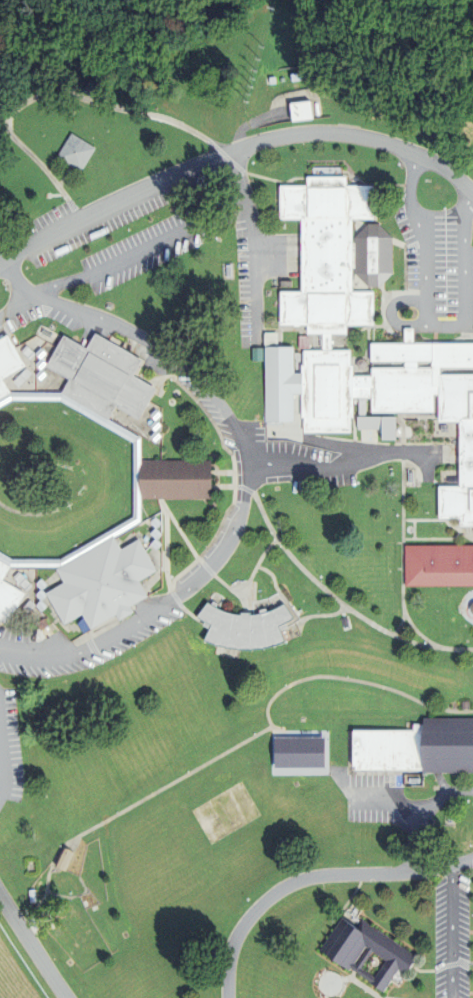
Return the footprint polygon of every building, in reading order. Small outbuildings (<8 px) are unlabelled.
[(286,122),(307,120),(305,103),(285,105),(286,122)] [(90,149),(66,134),(51,159),(76,173),(90,149)] [(367,342),(366,365),(347,378),(347,351),(370,325),(370,292),(391,279),(367,194),(331,172),(275,188),(275,220),(291,221),(289,324),(332,351),(262,349),(261,423),(290,424),(304,433),(348,434),(348,412),(446,413),(444,524),(472,525),(472,343),(367,342)] [(376,441),(392,441),(392,418),(353,418),(353,430),(376,430),(376,441)] [(400,546),(400,584),(472,585),(472,548),(400,546)] [(278,644),(278,623),(285,623),(284,609),(197,611),(198,622),(203,622),(203,647),(278,644)] [(349,730),(348,772),(472,772),(472,717),(418,717),(418,725),(409,725),(409,731),(349,730)] [(269,767),(321,767),(321,737),(269,737),(269,767)] [(68,853),(61,849),(50,865),(58,869),(68,853)] [(358,921),(354,928),(336,917),(315,952),(381,992),(395,970),(404,975),(415,956),(358,921)]
